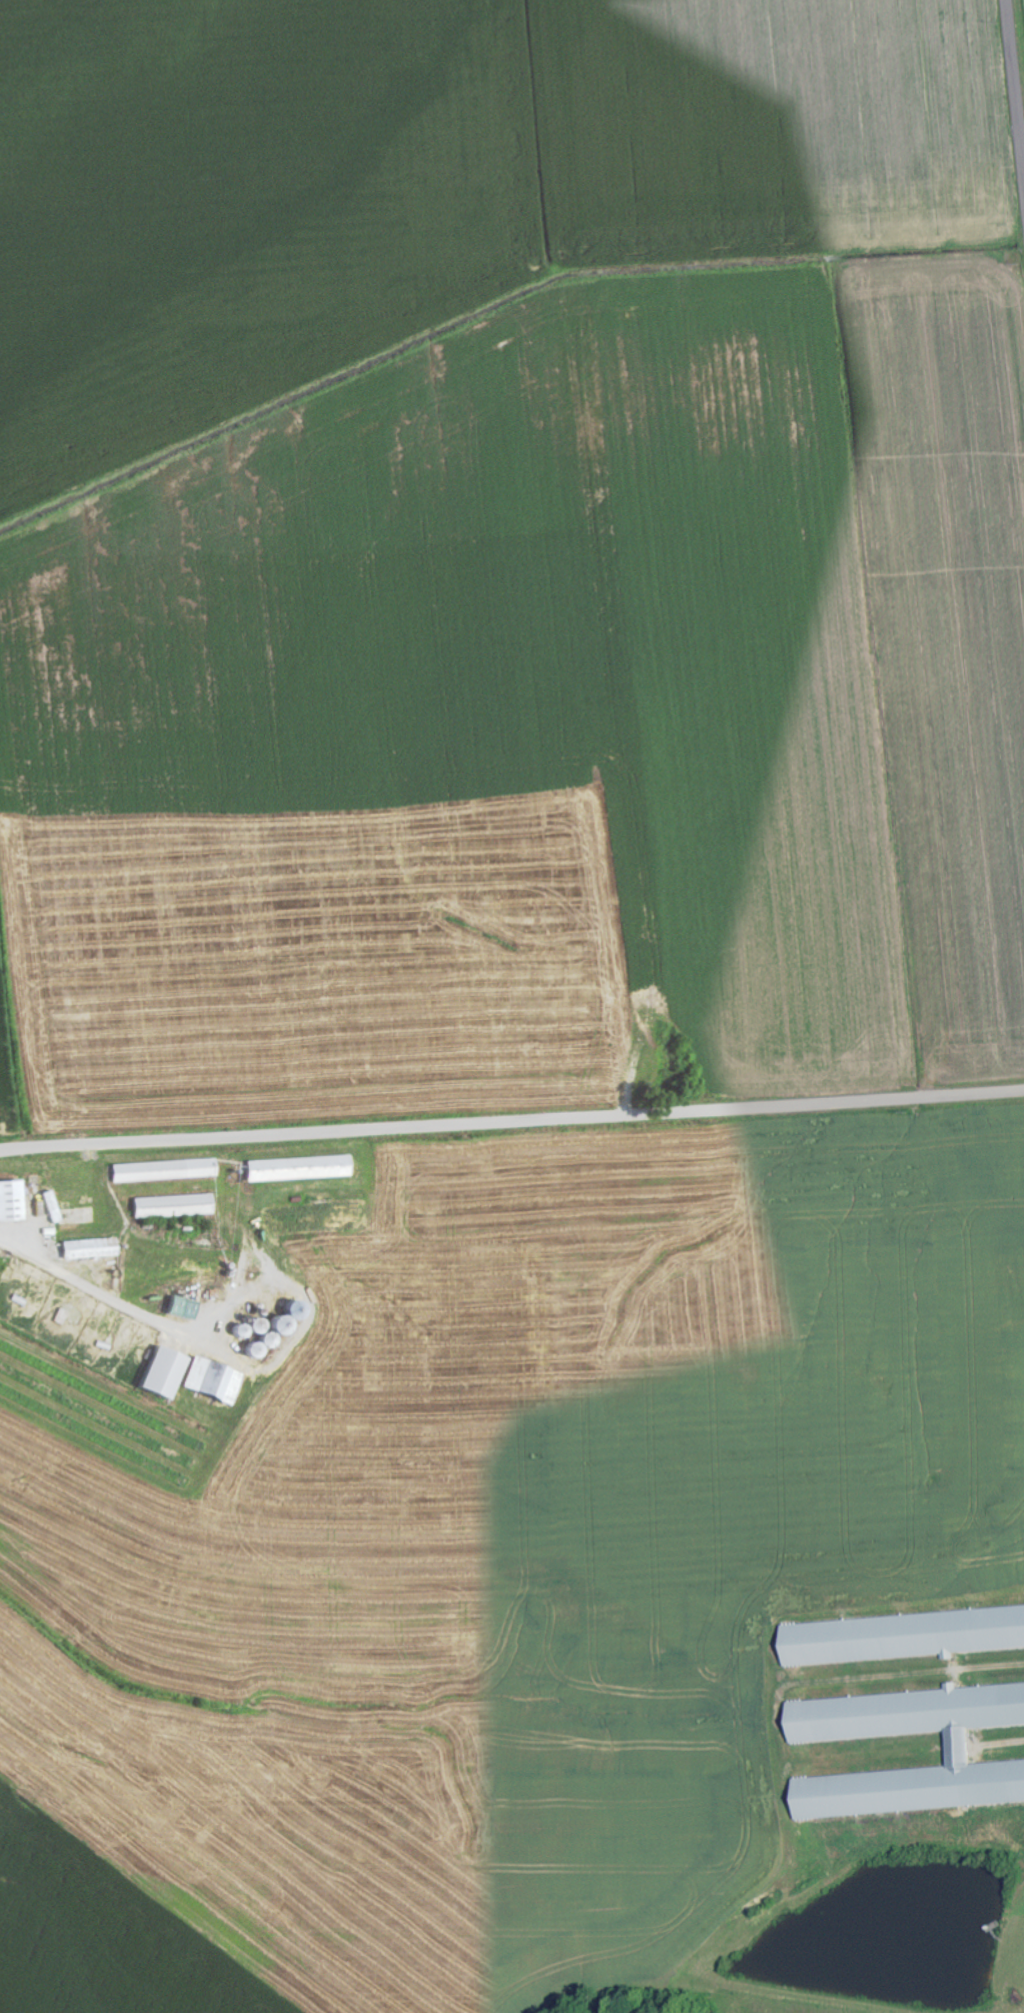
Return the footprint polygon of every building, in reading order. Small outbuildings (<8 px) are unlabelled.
[(246,1182),(351,1177),(350,1156),(245,1161),(246,1182)] [(111,1164),(112,1182),(218,1178),(217,1160),(111,1164)] [(20,1182),(0,1182),(0,1220),(21,1220),(20,1182)] [(42,1194),(52,1224),(63,1220),(53,1190),(42,1194)] [(213,1215),(212,1195),(132,1198),(133,1218),(213,1215)] [(116,1258),(116,1240),(60,1241),(61,1259),(116,1258)] [(60,1324),(69,1314),(64,1309),(55,1320),(60,1324)] [(137,1391),(171,1403),(176,1388),(229,1406),(240,1375),(191,1358),(190,1360),(152,1347),(137,1391)] [(955,1655),(955,1653),(1023,1649),(1023,1607),(781,1624),(784,1667),(955,1655)] [(789,1744),(946,1733),(948,1768),(793,1779),(796,1819),(1023,1804),(1023,1760),(971,1764),(969,1729),(1023,1726),(1023,1683),(956,1688),(956,1684),(945,1684),(945,1692),(787,1702),(789,1744)]
